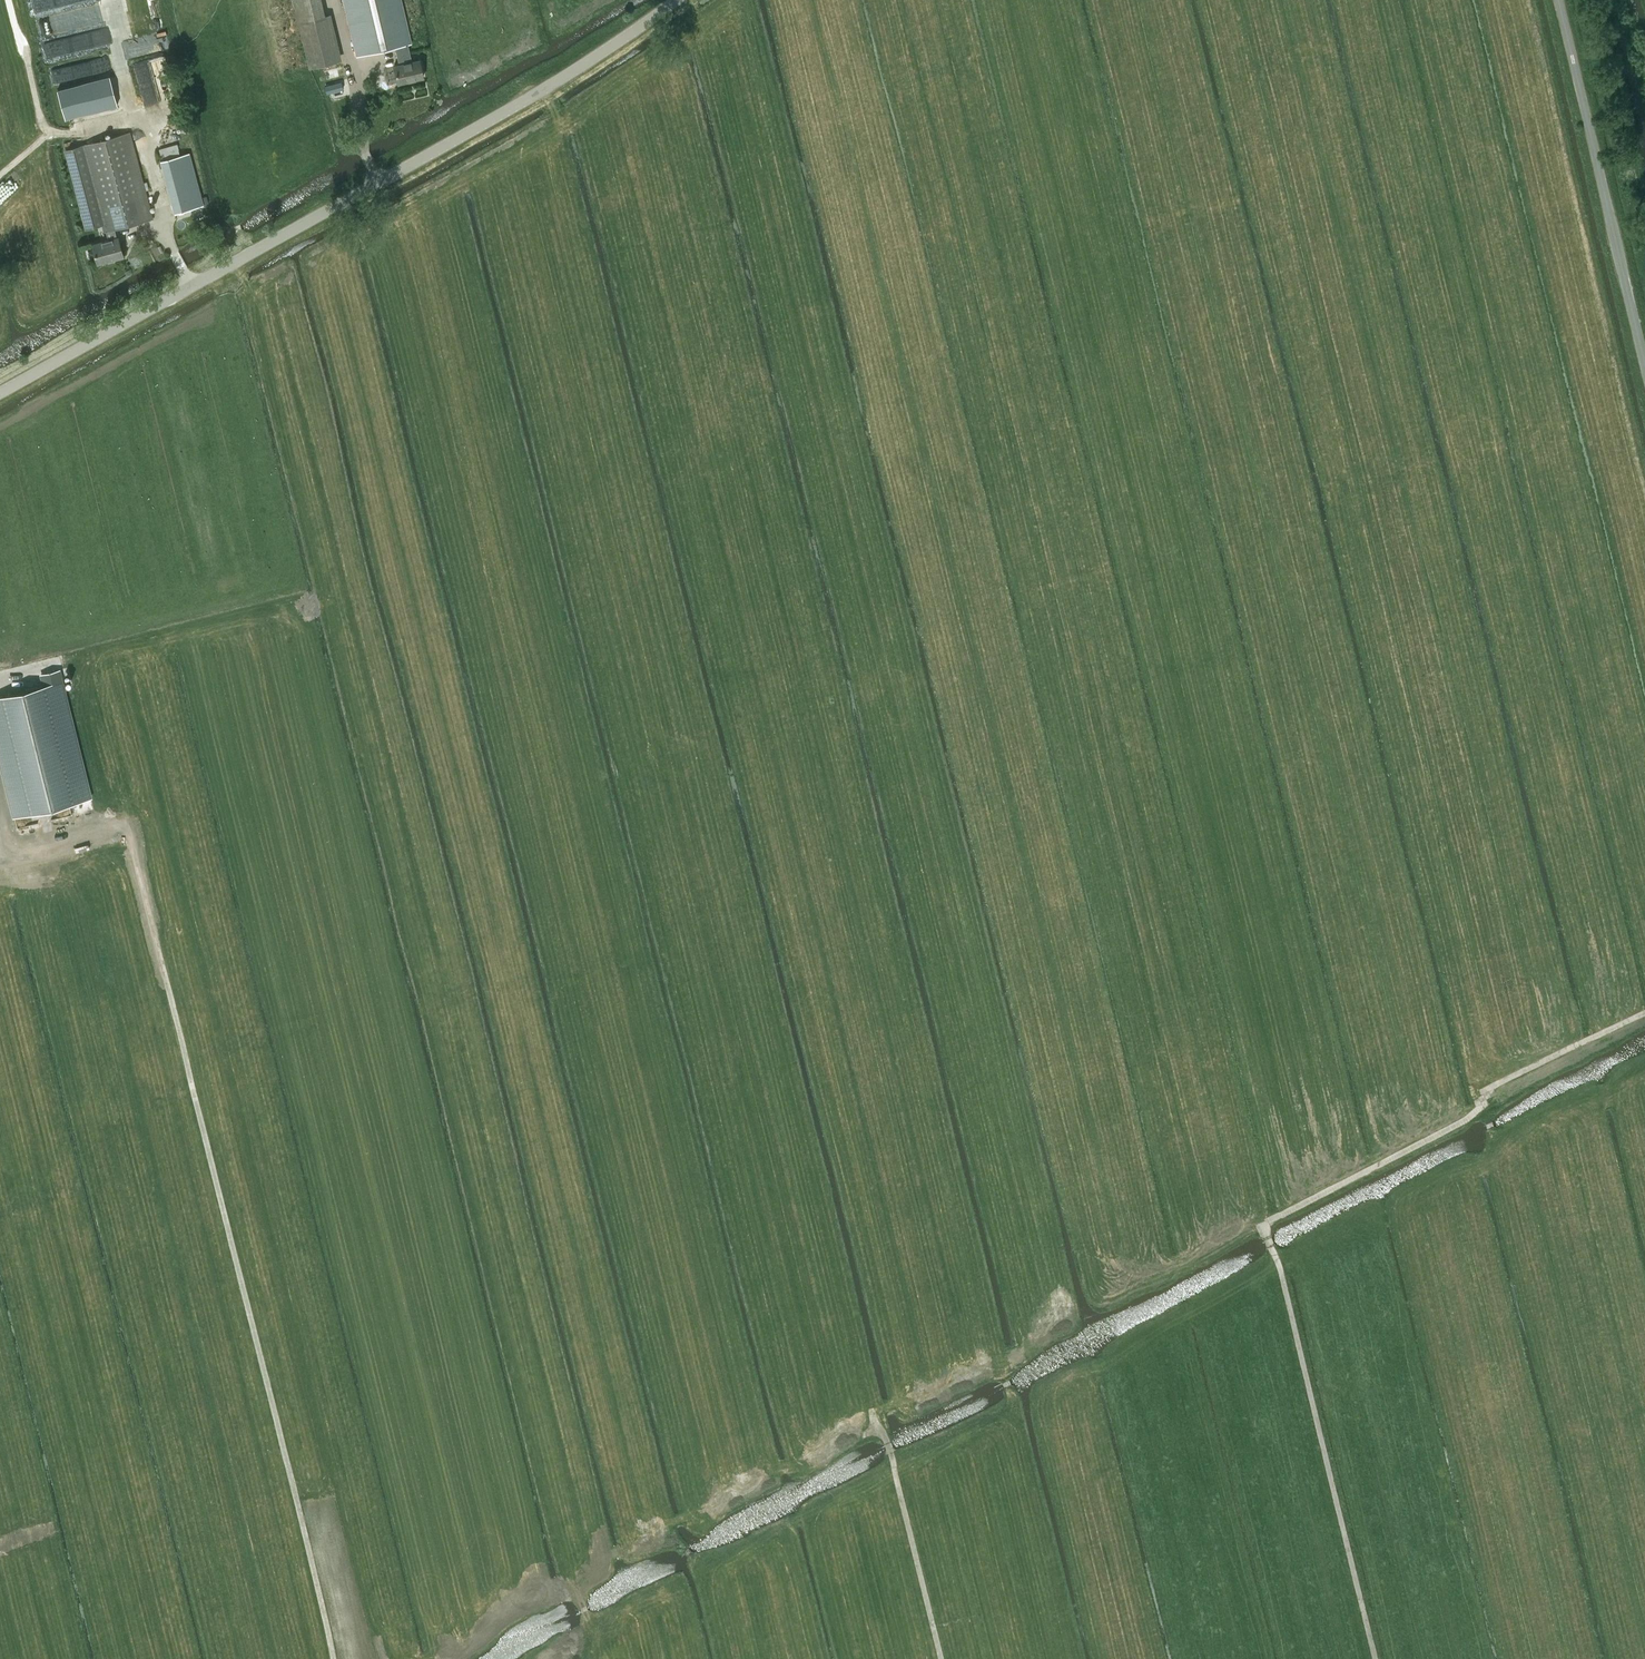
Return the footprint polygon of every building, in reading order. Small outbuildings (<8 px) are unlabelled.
[(331,14),(325,15),(322,0),(293,0),(308,67),(342,59),(331,14)] [(395,47),(412,43),(401,0),(343,0),(356,57),(395,47)] [(395,48),(399,64),(394,65),(398,83),(423,77),(419,59),(412,61),(408,45),(395,48)] [(324,73),(326,79),(339,76),(338,70),(324,73)] [(384,81),(383,75),(374,77),(376,83),(384,81)] [(118,107),(110,78),(59,91),(66,121),(118,107)] [(344,89),(342,82),(325,86),(327,94),(344,89)] [(86,229),(102,225),(103,232),(106,231),(115,229),(153,218),(130,131),(80,145),(64,149),(86,229)] [(160,160),(175,213),(203,205),(189,153),(160,160)] [(117,237),(115,229),(106,231),(108,239),(92,244),(97,263),(123,256),(118,237),(117,237)] [(0,696),(0,761),(14,818),(68,804),(90,799),(58,670),(41,675),(44,686),(40,687),(0,696)]
